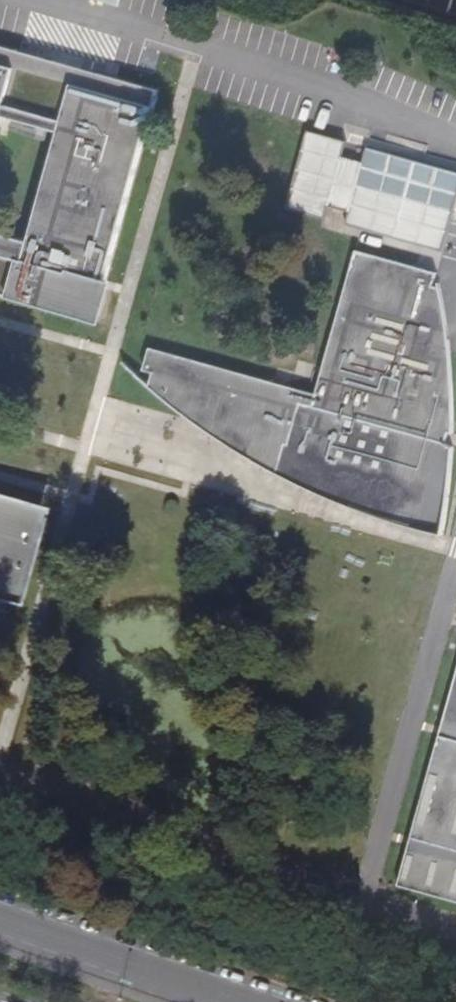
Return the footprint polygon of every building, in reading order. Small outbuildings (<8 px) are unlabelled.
[(93,322),(158,91),(51,61),(48,72),(39,70),(43,59),(0,47),(0,296),(93,322)] [(43,59),(39,70),(48,72),(51,61),(43,59)] [(287,206),(326,215),(329,204),(349,209),(345,225),(444,248),(455,199),(455,168),(365,147),(362,160),(340,155),(344,139),(305,129),(287,206)] [(453,460),(453,447),(446,444),(448,435),(451,434),(452,418),(452,403),(449,345),(443,301),(440,289),(433,286),(436,273),(355,251),(316,394),(294,387),(149,347),(143,370),(152,373),(148,387),(153,391),(174,408),(213,436),(242,454),(244,449),(270,456),(266,468),(300,486),(327,498),(378,518),(389,521),(422,530),(431,532),(444,533),(449,494),(453,460)] [(270,456),(244,449),(242,454),(246,457),(256,463),(266,468),(270,456)] [(0,498),(0,604),(14,607),(41,509),(0,498)] [(445,715),(455,718),(455,677),(445,715)] [(445,715),(440,735),(455,740),(455,737),(455,718),(445,715)] [(455,740),(440,735),(412,838),(431,843),(429,851),(409,846),(398,885),(455,901),(455,737),(455,740)] [(431,843),(412,838),(409,846),(429,851),(431,843)]
